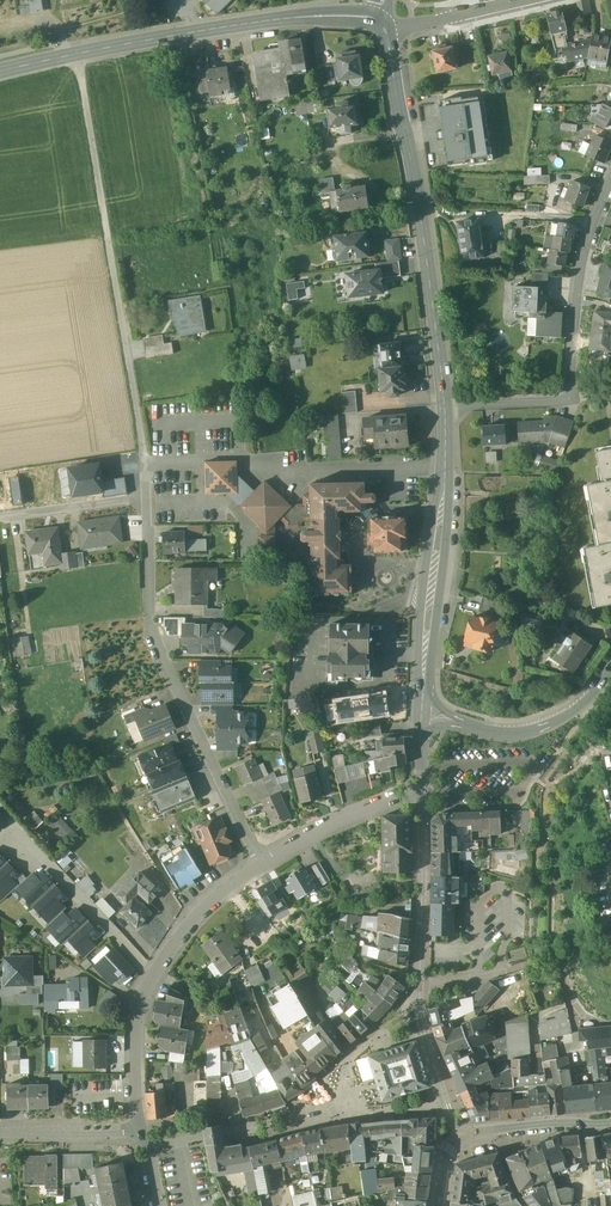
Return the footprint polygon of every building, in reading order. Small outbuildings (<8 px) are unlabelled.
[(45,12),(44,0),(20,0),(21,15),(45,12)] [(216,14),(231,0),(202,0),(216,14)] [(592,11),(590,0),(587,0),(576,2),(579,14),(592,11)] [(563,11),(547,15),(552,35),(563,32),(567,31),(563,11)] [(586,42),(567,47),(563,32),(552,35),(557,53),(555,59),(555,60),(569,57),(570,61),(586,57),(588,49),(586,43),(586,42)] [(593,36),(592,42),(589,58),(608,62),(610,44),(610,40),(593,36)] [(279,44),(271,45),(269,46),(270,52),(254,54),(257,77),(274,75),(278,97),(291,95),(287,74),(307,71),(302,39),(279,43),(279,44)] [(457,47),(447,49),(446,45),(433,48),(438,74),(457,69),(454,52),(457,51),(457,47)] [(356,52),(337,54),(339,65),(335,65),(337,81),(351,79),(363,77),(360,56),(357,57),(356,52)] [(508,52),(489,57),(492,67),(489,67),(489,71),(492,70),(494,75),(499,74),(512,71),(508,52)] [(228,68),(210,71),(207,54),(192,56),(192,58),(196,77),(199,76),(202,94),(210,92),(211,97),(222,95),(223,95),(222,90),(231,89),(231,88),(228,68)] [(192,58),(184,59),(187,78),(196,77),(192,58)] [(182,65),(176,67),(178,80),(184,78),(182,65)] [(512,71),(499,74),(501,81),(514,78),(512,71)] [(274,75),(257,77),(261,100),(278,97),(274,75)] [(363,80),(363,77),(351,79),(351,82),(352,84),(354,85),(357,86),(359,86),(361,84),(363,82),(363,80)] [(231,89),(222,90),(223,95),(222,95),(223,99),(236,97),(234,88),(231,88),(231,89)] [(471,166),(492,163),(483,97),(462,100),(462,98),(437,101),(447,166),(470,163),(471,166)] [(320,100),(306,102),(308,114),(322,112),(320,100)] [(605,105),(593,105),(593,114),(599,117),(605,105)] [(605,105),(599,117),(598,118),(607,123),(610,125),(610,108),(605,105)] [(337,108),(329,109),(331,128),(351,125),(358,124),(356,106),(349,107),(337,108)] [(599,117),(593,114),(590,121),(604,129),(607,123),(598,118),(599,117)] [(577,125),(563,124),(563,130),(576,132),(577,125)] [(351,125),(340,127),(341,135),(352,134),(351,125)] [(587,156),(604,164),(610,147),(610,143),(596,136),(591,147),(587,156)] [(584,144),(580,153),(587,156),(591,147),(584,144)] [(537,176),(525,177),(526,184),(538,184),(537,176)] [(550,176),(537,176),(538,184),(551,184),(550,176)] [(334,178),(321,180),(323,194),(331,193),(331,192),(336,191),(334,178)] [(590,188),(572,181),(565,201),(574,204),(583,207),(585,201),(589,192),(590,188)] [(351,186),(345,187),(345,190),(336,191),(331,192),(331,193),(334,213),(375,206),(373,193),(368,194),(366,187),(352,189),(351,186)] [(565,201),(561,199),(557,208),(571,213),(574,204),(565,201)] [(480,220),(458,223),(464,261),(485,258),(480,220)] [(560,223),(548,221),(546,235),(558,237),(560,223)] [(576,226),(560,223),(558,237),(571,240),(572,240),(574,240),(576,226)] [(368,236),(351,238),(350,234),(334,236),(338,261),(371,257),(369,249),(370,247),(370,244),(370,242),(368,240),(368,236)] [(558,237),(556,237),(553,250),(567,252),(570,253),(571,240),(558,237)] [(400,239),(385,241),(388,262),(399,261),(402,260),(400,239)] [(553,250),(551,249),(549,264),(565,266),(567,252),(553,250)] [(388,262),(376,264),(377,271),(381,270),(382,278),(401,276),(399,261),(388,262)] [(601,284),(600,284),(598,294),(610,298),(610,264),(607,262),(601,284)] [(223,263),(214,264),(216,280),(225,278),(223,263)] [(377,271),(347,274),(348,282),(349,289),(350,297),(383,293),(382,286),(383,285),(382,278),(381,270),(377,271)] [(549,273),(533,273),(532,287),(539,288),(539,289),(548,289),(549,273)] [(288,285),(290,301),(299,300),(298,291),(307,290),(306,282),(288,285)] [(547,303),(539,303),(539,289),(539,288),(532,287),(514,286),(513,312),(531,312),(531,318),(537,318),(537,337),(562,338),(563,312),(548,312),(547,312),(547,303)] [(197,298),(171,302),(174,317),(177,316),(180,335),(202,331),(197,298)] [(595,312),(590,349),(610,352),(610,314),(595,312)] [(163,336),(145,339),(147,347),(164,344),(163,336)] [(293,348),(303,346),(302,338),(291,339),(293,348)] [(164,344),(147,347),(148,358),(173,354),(171,343),(164,344)] [(400,343),(374,346),(376,358),(382,357),(383,368),(403,366),(403,365),(406,364),(405,356),(402,356),(400,343)] [(305,355),(291,358),(293,368),(307,366),(305,355)] [(383,368),(380,369),(382,392),(389,391),(389,395),(391,397),(399,396),(400,394),(400,390),(405,389),(403,366),(383,368)] [(356,391),(342,392),(343,399),(357,398),(356,391)] [(357,398),(343,399),(343,407),(358,405),(357,398)] [(358,405),(343,407),(344,414),(358,412),(358,405)] [(339,414),(324,416),(328,459),(343,458),(339,414)] [(407,415),(364,419),(366,438),(376,437),(377,448),(410,445),(407,415)] [(558,417),(544,417),(544,422),(545,422),(546,433),(553,432),(558,417)] [(574,423),(558,417),(553,432),(551,436),(568,442),(574,423)] [(544,422),(519,423),(520,443),(546,442),(546,433),(545,422),(544,422)] [(505,425),(484,427),(485,446),(507,445),(505,425)] [(597,452),(603,482),(610,481),(610,449),(597,452)] [(557,472),(560,460),(543,455),(539,467),(557,472)] [(237,462),(206,463),(206,494),(227,493),(237,504),(245,503),(244,510),(260,524),(260,529),(275,529),(275,524),(281,518),(286,523),(302,523),(305,520),(312,520),(312,506),(308,506),(306,504),(298,504),(297,506),(293,506),(266,481),(255,492),(237,475),(237,462)] [(70,469),(74,496),(104,492),(102,481),(100,465),(70,469)] [(10,478),(13,506),(23,505),(19,477),(10,478)] [(104,492),(104,497),(127,494),(125,478),(102,481),(104,492)] [(588,485),(600,545),(610,543),(610,481),(603,482),(588,485)] [(366,483),(311,484),(312,506),(312,520),(312,527),(310,527),(310,531),(305,531),(303,533),(303,540),(305,541),(311,541),(311,545),(312,545),(313,558),(311,558),(309,560),(309,566),(311,567),(313,567),(313,594),(353,594),(352,565),(342,565),(341,512),(363,512),(362,503),(376,502),(377,501),(377,495),(375,494),(367,494),(366,483)] [(395,517),(383,517),(384,518),(372,518),(373,534),(368,534),(369,545),(376,544),(376,552),(408,551),(407,517),(395,518),(395,517)] [(95,521),(80,523),(83,545),(106,541),(107,544),(122,542),(119,521),(96,524),(95,521)] [(203,525),(189,526),(189,535),(203,535),(203,525)] [(59,528),(27,532),(30,555),(45,553),(46,566),(62,563),(63,563),(62,555),(59,528)] [(275,529),(260,529),(260,537),(276,537),(275,529)] [(186,533),(165,533),(165,552),(186,552),(186,540),(186,533)] [(276,537),(260,537),(260,546),(276,545),(276,537)] [(207,539),(186,540),(186,552),(207,551),(207,539)] [(585,548),(596,607),(610,605),(610,543),(600,545),(585,548)] [(276,545),(260,546),(260,561),(276,561),(276,545)] [(45,553),(30,555),(32,570),(47,568),(46,566),(45,553)] [(76,553),(69,554),(71,569),(78,568),(77,553),(76,553)] [(84,553),(77,553),(78,568),(86,567),(84,553)] [(69,554),(62,555),(63,563),(62,563),(63,570),(71,569),(69,554)] [(218,568),(177,568),(177,605),(208,605),(208,581),(218,581),(218,568)] [(497,601),(484,597),(480,611),(493,615),(493,614),(497,601)] [(503,603),(497,601),(493,614),(500,616),(503,603)] [(581,614),(567,608),(564,616),(578,621),(581,614)] [(219,609),(205,609),(205,617),(219,617),(219,609)] [(542,618),(522,613),(519,626),(539,631),(542,618)] [(186,617),(165,617),(165,626),(169,635),(184,635),(184,624),(186,624),(186,617)] [(481,619),(472,617),(467,640),(466,645),(492,651),(498,623),(492,622),(493,621),(491,621),(492,620),(482,618),(482,619),(481,618),(481,619)] [(332,623),(331,652),(368,653),(370,653),(370,641),(372,639),(370,637),(370,624),(332,623)] [(186,624),(184,624),(184,635),(184,644),(190,644),(190,653),(218,653),(222,647),(231,653),(240,640),(231,633),(231,631),(222,624),(186,624)] [(569,637),(554,659),(572,671),(581,658),(583,659),(593,645),(573,632),(569,638),(569,637)] [(28,637),(18,639),(20,649),(30,647),(28,637)] [(367,659),(368,653),(331,652),(331,655),(329,655),(329,673),(333,673),(333,681),(349,681),(349,677),(354,677),(358,679),(362,677),(372,678),(372,670),(370,670),(373,666),(371,661),(371,659),(367,659)] [(202,667),(202,683),(204,683),(232,683),(232,682),(231,667),(222,667),(202,667)] [(232,683),(204,683),(204,698),(233,698),(234,698),(234,682),(232,682),(232,683)] [(391,716),(387,691),(327,700),(331,725),(391,716)] [(226,705),(213,705),(213,706),(213,714),(219,714),(219,713),(234,713),(234,705),(233,705),(226,705)] [(145,707),(125,716),(128,723),(138,719),(148,714),(145,707)] [(148,714),(138,719),(147,740),(175,728),(166,707),(148,714)] [(234,713),(219,713),(219,714),(219,728),(248,728),(248,713),(234,713)] [(379,722),(363,725),(365,737),(381,736),(379,722)] [(248,728),(219,728),(219,743),(224,743),(239,743),(248,743),(248,728)] [(319,731),(310,733),(315,753),(324,750),(319,731)] [(405,736),(395,737),(395,733),(383,734),(383,743),(385,757),(406,752),(405,736)] [(383,743),(377,743),(377,752),(369,752),(369,761),(376,759),(385,757),(383,743)] [(172,744),(135,759),(142,776),(144,776),(144,775),(178,761),(178,760),(172,744)] [(406,752),(385,757),(376,759),(378,773),(392,771),(392,766),(407,764),(406,752)] [(346,767),(345,755),(334,757),(335,769),(346,767)] [(254,759),(237,767),(246,785),(263,777),(254,759)] [(178,761),(144,775),(144,776),(150,792),(155,790),(187,777),(180,760),(178,760),(178,761)] [(315,766),(308,767),(310,775),(317,773),(315,766)] [(308,767),(295,771),(297,778),(296,779),(302,802),(323,797),(317,773),(310,775),(308,767)] [(346,767),(335,769),(339,783),(349,781),(346,767)] [(275,772),(263,777),(266,783),(278,778),(275,772)] [(187,777),(155,790),(154,792),(163,813),(198,799),(188,776),(187,777)] [(278,778),(266,783),(269,789),(281,784),(278,778)] [(281,784),(269,789),(271,796),(280,792),(283,790),(281,784)] [(271,796),(263,800),(274,825),(291,817),(280,792),(271,796)] [(530,809),(521,809),(522,832),(532,832),(530,809)] [(502,834),(501,811),(456,812),(456,813),(457,829),(462,829),(472,829),(473,829),(473,830),(491,829),(492,834),(502,834)] [(456,813),(440,814),(437,816),(435,818),(433,822),(434,852),(454,852),(458,852),(458,844),(457,829),(456,813)] [(64,837),(72,830),(58,814),(50,821),(64,837)] [(39,815),(31,822),(37,829),(45,822),(39,815)] [(411,815),(384,816),(385,850),(385,851),(389,851),(413,850),(411,815)] [(221,817),(194,828),(201,843),(203,842),(210,859),(212,858),(214,863),(231,856),(229,851),(231,850),(228,842),(230,841),(228,836),(230,836),(227,829),(226,829),(221,817)] [(472,829),(462,829),(462,841),(472,841),(472,829)] [(473,830),(473,841),(484,840),(484,851),(493,850),(492,834),(491,829),(473,830)] [(183,842),(159,857),(163,863),(187,848),(183,842)] [(461,844),(458,844),(458,852),(479,851),(479,843),(461,844)] [(187,848),(163,863),(179,889),(188,883),(190,886),(196,882),(194,879),(203,874),(187,848)] [(529,858),(526,849),(516,852),(519,861),(529,858)] [(413,850),(389,851),(389,862),(386,862),(385,866),(386,872),(413,872),(413,850)] [(454,852),(434,852),(434,876),(456,876),(454,852)] [(328,874),(320,862),(313,866),(320,879),(328,874)] [(14,881),(19,876),(8,863),(0,870),(0,894),(14,881)] [(303,870),(300,871),(299,870),(290,875),(290,877),(288,879),(290,882),(286,885),(291,894),(295,891),(300,899),(315,890),(310,882),(314,880),(311,875),(307,877),(303,870)] [(141,872),(119,895),(128,904),(121,912),(138,928),(152,913),(135,897),(139,892),(150,903),(161,891),(141,872)] [(16,889),(20,894),(38,878),(33,873),(16,889)] [(43,873),(38,878),(20,894),(33,907),(55,885),(43,873)] [(89,897),(99,887),(87,874),(77,884),(89,897)] [(328,874),(320,879),(324,885),(331,880),(328,874)] [(456,876),(434,876),(433,903),(453,903),(462,903),(462,876),(456,876)] [(273,915),(288,906),(283,898),(278,900),(273,892),(278,890),(272,880),(257,888),(263,898),(273,915)] [(14,881),(0,894),(0,898),(2,901),(19,886),(14,881)] [(378,881),(372,885),(379,896),(380,896),(386,892),(378,881)] [(33,907),(44,919),(62,903),(67,898),(55,885),(33,907)] [(372,885),(366,889),(373,899),(374,900),(379,896),(372,885)] [(366,889),(365,888),(360,892),(367,902),(367,903),(373,899),(366,889)] [(360,892),(359,891),(353,895),(361,906),(367,902),(360,892)] [(103,896),(96,903),(109,917),(117,911),(103,896)] [(386,896),(379,900),(381,903),(382,905),(388,904),(386,896)] [(268,918),(273,915),(263,898),(256,902),(268,918)] [(66,908),(62,903),(44,919),(49,924),(66,908)] [(453,903),(433,903),(433,935),(437,935),(449,935),(453,935),(453,903)] [(76,908),(67,916),(51,931),(63,945),(66,943),(89,922),(76,908)] [(47,927),(51,931),(67,916),(63,912),(47,927)] [(392,914),(379,913),(379,917),(378,931),(382,932),(391,934),(392,914)] [(406,917),(392,914),(391,934),(411,939),(413,919),(412,918),(406,917)] [(379,917),(363,916),(356,926),(370,929),(378,931),(379,917)] [(68,940),(80,953),(93,942),(101,934),(89,922),(68,940)] [(243,960),(222,930),(202,944),(213,960),(212,961),(213,963),(215,962),(224,974),(243,960)] [(411,939),(391,934),(382,932),(380,948),(409,955),(411,939)] [(97,946),(93,942),(80,953),(85,958),(97,946)] [(380,948),(370,946),(370,948),(369,951),(369,956),(378,959),(408,966),(409,955),(380,948)] [(114,948),(99,962),(117,981),(121,985),(136,972),(114,948)] [(32,958),(4,959),(5,985),(27,984),(33,984),(32,976),(32,958)] [(111,986),(117,981),(99,962),(93,968),(111,986)] [(258,965),(245,972),(252,988),(265,982),(266,981),(258,965)] [(292,974),(287,967),(282,971),(286,977),(292,974)] [(354,974),(348,970),(342,977),(348,981),(354,974)] [(408,973),(400,971),(397,980),(406,987),(406,986),(408,973)] [(290,984),(298,996),(297,996),(298,996),(308,990),(316,986),(307,972),(289,983),(290,984)] [(337,985),(325,973),(319,978),(325,987),(330,993),(337,985)] [(367,973),(363,980),(367,982),(368,983),(372,976),(367,973)] [(397,980),(389,975),(383,985),(384,986),(379,992),(379,993),(393,1004),(406,987),(397,980)] [(27,984),(27,994),(39,994),(44,994),(43,976),(32,976),(33,984),(27,984)] [(372,976),(368,983),(374,988),(380,980),(372,976)] [(88,979),(71,980),(71,989),(68,989),(68,992),(57,992),(57,994),(45,994),(45,1009),(58,1009),(58,1002),(80,1001),(81,1001),(81,999),(89,999),(88,979)] [(488,980),(473,998),(474,1011),(475,1012),(476,1011),(476,1016),(500,990),(488,980)] [(231,981),(221,991),(225,1003),(238,998),(237,995),(231,981)] [(393,1004),(379,993),(379,992),(374,988),(368,983),(367,982),(360,992),(363,994),(386,1012),(393,1004)] [(298,996),(290,984),(268,997),(274,1006),(272,1007),(277,1014),(278,1013),(286,1028),(303,1018),(309,1015),(298,996),(297,996),(298,996)] [(348,994),(337,985),(330,993),(337,1003),(338,1003),(348,994)] [(186,996),(170,987),(170,988),(168,1001),(185,1004),(186,996)] [(308,990),(298,996),(309,1015),(312,1021),(316,1027),(317,1027),(325,1021),(308,990)] [(27,994),(19,994),(19,1005),(39,1005),(39,994),(27,994)] [(349,996),(348,994),(338,1003),(340,1006),(350,1018),(362,1007),(357,1002),(353,1000),(351,998),(349,996)] [(386,1012),(363,994),(357,1002),(362,1007),(377,1021),(386,1012)] [(473,997),(464,999),(464,1000),(460,1001),(462,1007),(465,1016),(468,1014),(474,1011),(473,998),(473,997)] [(89,1008),(89,999),(81,999),(81,1001),(80,1001),(80,1008),(89,1008)] [(168,1001),(158,1000),(156,1015),(164,1017),(163,1025),(181,1028),(185,1005),(185,1004),(168,1001)] [(350,1018),(340,1006),(338,1008),(335,1005),(327,1011),(339,1027),(350,1018)] [(449,1012),(447,1005),(430,1010),(434,1027),(451,1021),(451,1022),(460,1018),(465,1016),(462,1007),(449,1012)] [(377,1021),(362,1007),(350,1018),(363,1034),(377,1021)] [(558,1020),(540,1024),(541,1040),(572,1032),(568,1009),(556,1012),(558,1020)] [(242,1012),(234,1014),(235,1016),(227,1019),(227,1020),(233,1039),(235,1045),(244,1042),(251,1040),(250,1036),(244,1017),(242,1012)] [(465,1016),(460,1018),(464,1025),(465,1023),(464,1020),(470,1018),(468,1014),(465,1016)] [(307,1025),(312,1021),(309,1015),(303,1018),(307,1025)] [(530,1015),(505,1023),(509,1059),(512,1059),(529,1058),(533,1058),(530,1015)] [(488,1016),(472,1021),(478,1036),(468,1040),(471,1046),(472,1048),(484,1044),(495,1040),(496,1039),(496,1038),(496,1037),(488,1016)] [(363,1034),(350,1018),(339,1027),(352,1042),(363,1034)] [(227,1020),(208,1026),(208,1047),(233,1039),(227,1020)] [(298,1042),(316,1027),(312,1021),(307,1025),(303,1028),(292,1036),(298,1042)] [(346,1047),(325,1021),(317,1027),(338,1054),(346,1047)] [(451,1021),(434,1027),(437,1037),(455,1031),(454,1030),(451,1022),(451,1021)] [(455,1031),(437,1037),(442,1049),(450,1046),(451,1049),(469,1042),(468,1040),(478,1036),(472,1021),(465,1023),(464,1025),(460,1028),(454,1030),(455,1031)] [(181,1028),(163,1025),(161,1040),(169,1042),(168,1050),(171,1050),(171,1051),(186,1053),(190,1030),(181,1028)] [(267,1027),(273,1039),(278,1037),(273,1025),(267,1027)] [(338,1054),(316,1027),(298,1042),(312,1059),(319,1069),(338,1054)] [(581,1031),(582,1041),(588,1040),(589,1047),(602,1046),(610,1045),(610,1028),(581,1031)] [(266,1048),(258,1033),(250,1036),(251,1040),(252,1041),(268,1068),(269,1069),(276,1064),(277,1063),(269,1049),(266,1048)] [(107,1040),(85,1040),(85,1068),(107,1068),(107,1040)] [(251,1040),(244,1042),(246,1050),(258,1073),(268,1068),(252,1041),(251,1040)] [(418,1041),(370,1056),(384,1100),(431,1086),(418,1041)] [(246,1070),(233,1074),(239,1091),(249,1088),(251,1097),(262,1094),(267,1091),(265,1086),(258,1073),(246,1050),(244,1042),(235,1045),(234,1045),(236,1052),(242,1050),(245,1057),(252,1069),(246,1070)] [(469,1042),(451,1049),(453,1053),(471,1046),(469,1042)] [(480,1066),(488,1062),(490,1057),(486,1047),(484,1044),(472,1048),(480,1066)] [(542,1044),(535,1045),(537,1074),(539,1074),(544,1074),(544,1067),(543,1061),(542,1048),(542,1044)] [(557,1044),(542,1048),(543,1061),(550,1060),(557,1058),(559,1058),(557,1044)] [(220,1046),(208,1050),(208,1068),(208,1076),(222,1075),(220,1046)] [(450,1046),(442,1049),(445,1056),(453,1053),(451,1049),(450,1046)] [(453,1053),(445,1056),(455,1077),(480,1066),(472,1048),(471,1046),(453,1053)] [(604,1068),(602,1046),(589,1047),(590,1054),(594,1083),(595,1083),(597,1110),(610,1108),(610,1067),(604,1068)] [(21,1047),(8,1047),(8,1061),(21,1060),(21,1047)] [(306,1063),(296,1050),(285,1059),(285,1060),(288,1066),(292,1072),(302,1087),(316,1077),(313,1073),(306,1063)] [(186,1053),(171,1051),(169,1061),(185,1063),(186,1053)] [(559,1058),(557,1058),(559,1070),(560,1070),(569,1069),(567,1056),(559,1058)] [(30,1073),(30,1058),(21,1058),(22,1073),(30,1073)] [(529,1058),(512,1059),(513,1062),(513,1067),(513,1078),(529,1076),(529,1075),(529,1058)] [(559,1070),(557,1058),(550,1060),(551,1066),(555,1084),(562,1084),(563,1084),(560,1070),(559,1070)] [(319,1069),(312,1059),(306,1063),(313,1073),(319,1069)] [(480,1066),(455,1077),(461,1093),(473,1087),(492,1078),(495,1077),(494,1076),(498,1074),(496,1070),(492,1072),(488,1062),(480,1066)] [(513,1062),(496,1070),(498,1074),(513,1067),(513,1062)] [(292,1072),(288,1066),(286,1067),(286,1066),(280,1070),(276,1064),(269,1069),(276,1081),(275,1082),(286,1101),(305,1090),(302,1087),(292,1072)] [(163,1066),(164,1075),(173,1075),(172,1066),(163,1066)] [(498,1074),(494,1076),(495,1077),(492,1078),(494,1088),(501,1088),(501,1087),(510,1087),(514,1086),(513,1078),(513,1067),(498,1074)] [(194,1068),(175,1068),(176,1081),(194,1081),(194,1068)] [(208,1068),(194,1068),(194,1081),(208,1080),(208,1076),(208,1068)] [(269,1069),(268,1068),(258,1073),(265,1086),(267,1091),(262,1094),(266,1109),(286,1102),(286,1101),(275,1082),(276,1081),(269,1069)] [(594,1083),(573,1086),(569,1069),(560,1070),(563,1084),(563,1087),(564,1087),(567,1113),(597,1110),(595,1083),(594,1083)] [(537,1074),(529,1075),(529,1076),(513,1078),(514,1086),(514,1092),(530,1091),(538,1090),(537,1086),(542,1085),(539,1074),(537,1074)] [(222,1075),(208,1076),(208,1080),(208,1114),(208,1122),(222,1119),(222,1075)] [(208,1080),(194,1081),(194,1114),(208,1114),(208,1080)] [(555,1084),(547,1085),(548,1093),(551,1114),(565,1113),(562,1084),(555,1084)] [(22,1085),(8,1085),(9,1109),(30,1108),(29,1087),(22,1087),(22,1085)] [(49,1086),(29,1087),(30,1108),(49,1108),(49,1104),(49,1090),(49,1086)] [(488,1090),(478,1094),(473,1087),(461,1093),(467,1107),(473,1122),(490,1120),(488,1094),(488,1090)] [(249,1088),(239,1091),(241,1100),(251,1097),(249,1088)] [(543,1094),(538,1094),(538,1090),(530,1091),(531,1101),(532,1116),(546,1115),(543,1094)] [(165,1091),(146,1093),(148,1119),(168,1117),(167,1107),(165,1091)] [(522,1102),(512,1102),(512,1092),(510,1092),(499,1093),(500,1119),(523,1117),(522,1102)] [(499,1093),(488,1094),(490,1120),(500,1119),(499,1093)] [(548,1093),(543,1094),(546,1115),(551,1114),(548,1093)] [(251,1097),(241,1100),(245,1115),(266,1109),(262,1094),(251,1097)] [(531,1101),(522,1102),(523,1117),(532,1116),(531,1101)] [(176,1107),(167,1107),(168,1117),(177,1116),(176,1107)] [(437,1118),(420,1118),(420,1119),(419,1131),(419,1135),(419,1144),(434,1145),(434,1146),(436,1146),(437,1118)] [(403,1119),(386,1120),(386,1144),(387,1147),(387,1153),(389,1153),(396,1154),(403,1155),(403,1147),(403,1136),(403,1119)] [(420,1119),(403,1119),(403,1136),(419,1135),(419,1131),(420,1119)] [(386,1120),(364,1122),(365,1135),(372,1134),(374,1151),(382,1152),(387,1153),(387,1147),(386,1144),(386,1120)] [(364,1122),(351,1124),(352,1143),(366,1142),(365,1135),(364,1122)] [(221,1124),(204,1127),(208,1145),(224,1142),(221,1124)] [(351,1124),(322,1128),(326,1151),(354,1147),(355,1160),(367,1159),(366,1142),(352,1143),(351,1124)] [(322,1128),(304,1133),(308,1153),(308,1154),(318,1153),(326,1151),(322,1128)] [(304,1133),(278,1140),(282,1160),(308,1153),(304,1133)] [(602,1134),(604,1148),(606,1148),(610,1147),(610,1133),(602,1134)] [(602,1134),(587,1136),(590,1160),(608,1157),(606,1148),(604,1148),(602,1134)] [(578,1135),(559,1137),(570,1171),(576,1170),(580,1162),(576,1163),(573,1154),(578,1154),(581,1154),(578,1135)] [(559,1137),(542,1143),(553,1175),(555,1182),(572,1177),(575,1178),(576,1170),(570,1171),(559,1137)] [(411,1147),(403,1147),(403,1155),(404,1155),(406,1156),(415,1156),(415,1144),(417,1144),(417,1139),(411,1139),(411,1147)] [(278,1140),(250,1146),(254,1163),(254,1166),(268,1163),(282,1160),(278,1140)] [(242,1144),(225,1147),(224,1142),(208,1145),(212,1170),(254,1163),(250,1146),(243,1148),(242,1144)] [(542,1143),(522,1152),(536,1184),(553,1175),(542,1143)] [(419,1144),(417,1144),(415,1144),(415,1156),(406,1156),(404,1155),(405,1163),(407,1171),(432,1172),(434,1146),(434,1145),(419,1144)] [(499,1152),(474,1159),(471,1179),(488,1175),(492,1186),(491,1186),(490,1185),(477,1188),(477,1190),(478,1193),(481,1194),(483,1204),(485,1204),(496,1202),(497,1201),(496,1196),(510,1193),(512,1192),(499,1152)] [(522,1152),(507,1158),(514,1175),(521,1190),(536,1184),(522,1152)] [(57,1153),(46,1153),(46,1159),(40,1159),(40,1155),(26,1155),(26,1182),(25,1182),(25,1184),(31,1184),(31,1183),(40,1183),(40,1179),(47,1179),(47,1188),(57,1188),(58,1188),(58,1179),(57,1153)] [(308,1154),(311,1173),(321,1171),(318,1153),(308,1154)] [(94,1154),(64,1154),(64,1169),(94,1167),(94,1154)] [(403,1155),(396,1154),(394,1161),(405,1163),(404,1155),(403,1155)] [(474,1159),(457,1163),(455,1179),(471,1183),(471,1179),(474,1159)] [(96,1166),(104,1205),(133,1205),(124,1160),(96,1166)] [(268,1163),(254,1166),(260,1193),(274,1190),(268,1163)] [(377,1169),(368,1170),(369,1182),(379,1180),(379,1178),(377,1169)] [(432,1172),(407,1171),(406,1186),(406,1187),(430,1187),(432,1172)] [(536,1184),(537,1188),(544,1186),(550,1205),(551,1205),(572,1205),(572,1203),(562,1204),(558,1192),(557,1189),(555,1182),(553,1175),(536,1184)] [(407,1176),(379,1178),(379,1180),(380,1191),(399,1187),(406,1186),(407,1176)] [(258,1189),(256,1178),(246,1181),(249,1192),(258,1189)] [(65,1196),(64,1179),(58,1179),(58,1188),(57,1188),(57,1195),(65,1196)] [(363,1179),(332,1187),(335,1202),(360,1196),(366,1194),(363,1179)] [(473,1184),(471,1183),(455,1179),(452,1201),(470,1203),(472,1189),(473,1184)] [(521,1190),(526,1197),(532,1205),(551,1205),(550,1205),(544,1186),(537,1188),(536,1184),(521,1190)] [(314,1189),(318,1205),(320,1205),(333,1203),(333,1202),(335,1202),(332,1187),(331,1185),(317,1188),(314,1189)] [(430,1187),(406,1187),(406,1194),(406,1196),(428,1197),(430,1187)] [(567,1187),(557,1189),(558,1192),(562,1204),(572,1203),(574,1189),(567,1187)] [(382,1192),(382,1205),(397,1205),(398,1197),(398,1193),(399,1188),(382,1192)] [(318,1204),(314,1190),(293,1195),(296,1205),(310,1205),(318,1204)] [(510,1193),(496,1196),(497,1201),(498,1203),(512,1199),(510,1193)] [(333,1202),(333,1203),(333,1204),(333,1205),(362,1205),(360,1196),(335,1202),(333,1202)] [(398,1197),(397,1205),(404,1205),(405,1204),(427,1204),(428,1197),(406,1196),(406,1197),(398,1197)] [(69,1200),(69,1205),(78,1205),(76,1197),(69,1200)]
